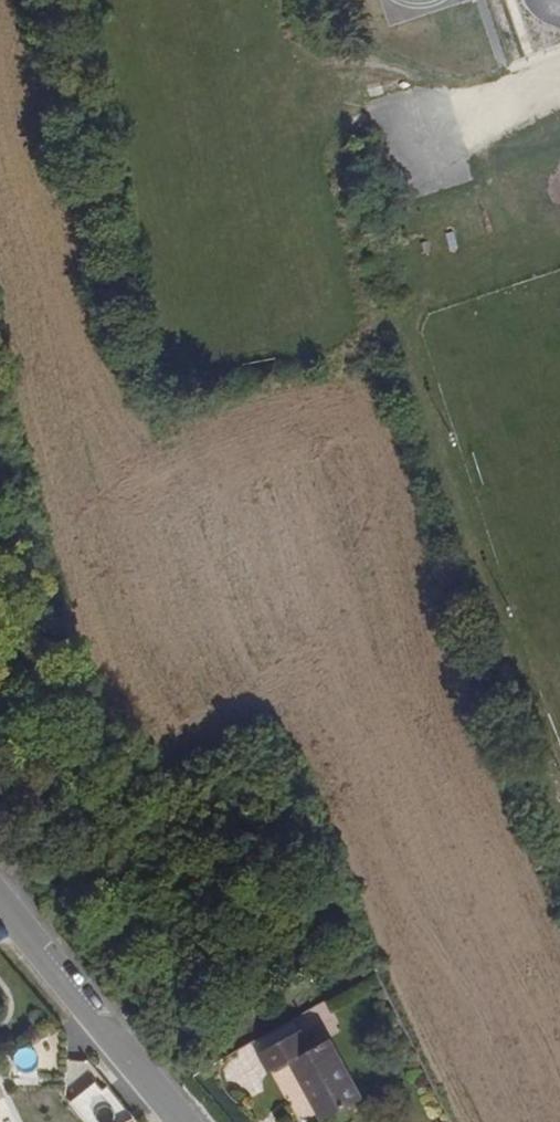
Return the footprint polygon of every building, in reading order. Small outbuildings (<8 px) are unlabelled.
[(328,1041),(310,1051),(300,1032),(257,1055),(268,1075),(289,1063),(322,1121),(361,1100),(328,1041)]
